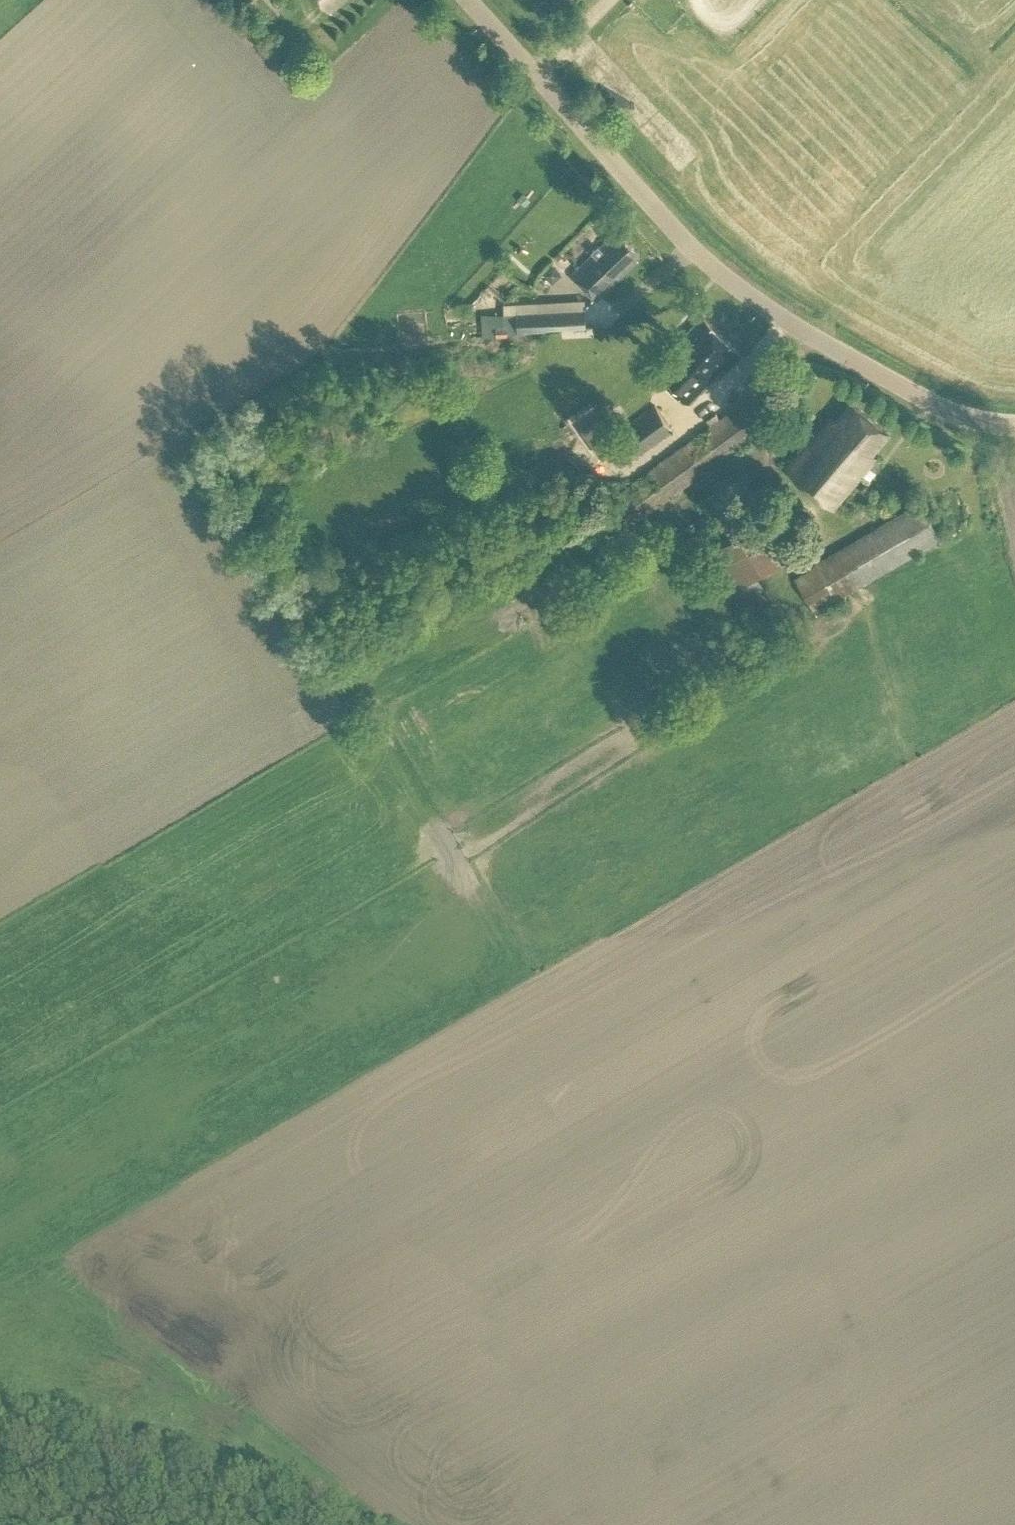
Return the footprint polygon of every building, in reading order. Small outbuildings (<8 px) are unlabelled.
[(332,12),(345,0),(321,0),(332,12)] [(636,251),(616,230),(576,269),(571,274),(596,300),(601,295),(636,261),(631,256),(636,251)] [(583,309),(517,312),(517,319),(517,332),(545,330),(544,328),(584,326),(583,309)] [(741,354),(703,315),(652,366),(688,401),(724,365),(727,368),(741,354)] [(496,337),(508,336),(507,324),(496,324),(496,337)] [(765,422),(775,415),(757,390),(706,427),(601,504),(622,532),(730,453),(729,452),(767,425),(765,422)] [(870,451),(888,431),(852,400),(834,421),(829,416),(785,467),(832,507),(876,456),(870,451)] [(664,437),(674,430),(655,404),(601,441),(619,469),(623,467),(623,468),(665,439),(664,437)] [(721,484),(701,496),(723,533),(744,519),(721,484)] [(837,599),(941,538),(913,492),(903,499),(908,507),(815,561),(816,563),(793,576),(816,614),(838,601),(837,599)] [(737,601),(752,624),(774,610),(767,598),(769,596),(756,575),(782,557),(767,535),(769,533),(759,518),(719,543),(701,555),(725,594),(739,584),(746,596),(737,601)]
